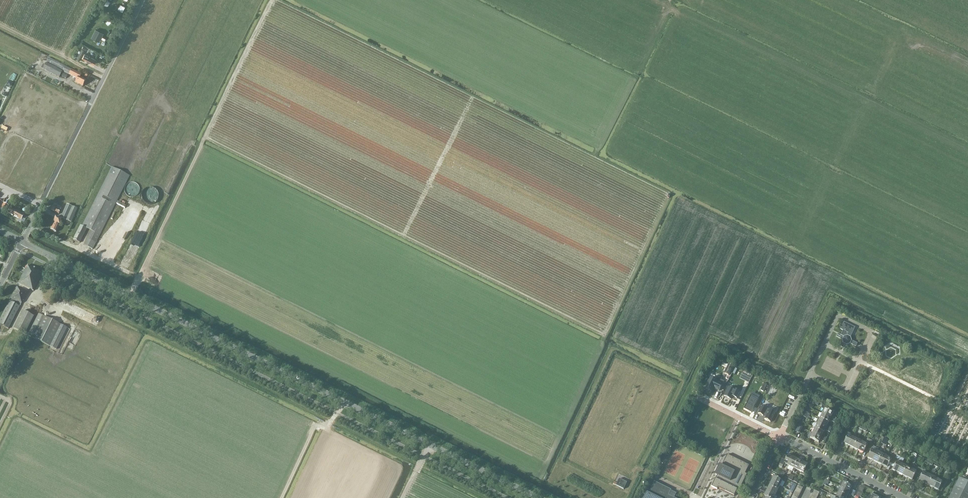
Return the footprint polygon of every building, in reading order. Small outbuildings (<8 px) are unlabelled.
[(94,29),(90,38),(98,42),(102,33),(94,29)] [(84,54),(82,59),(93,65),(96,60),(84,54)] [(65,66),(49,58),(46,63),(62,72),(65,66)] [(62,72),(46,63),(41,60),(38,67),(59,78),(60,76),(66,79),(68,75),(62,72)] [(81,74),(65,66),(62,72),(68,75),(77,79),(74,83),(82,87),(86,80),(80,77),(81,74)] [(130,176),(111,167),(82,226),(80,225),(72,240),(80,243),(87,229),(91,231),(83,245),(92,249),(130,176)] [(137,189),(137,188),(137,187),(137,186),(136,184),(135,183),(134,183),(132,182),(130,182),(129,183),(128,184),(127,185),(126,186),(126,188),(126,189),(126,190),(127,192),(129,193),(131,194),(133,194),(134,193),(136,192),(137,190),(137,189)] [(158,196),(158,195),(158,193),(157,192),(157,190),(156,189),(154,188),(153,187),(152,187),(150,187),(149,187),(147,187),(145,188),(144,189),(143,190),(142,191),(142,193),(142,194),(142,196),(142,197),(143,199),(144,200),(145,201),(146,202),(147,202),(149,203),(151,203),(153,202),(155,201),(156,200),(156,199),(157,198),(158,196)] [(3,203),(0,209),(5,212),(8,206),(3,203)] [(53,212),(58,215),(62,207),(54,204),(51,211),(53,212)] [(77,209),(66,204),(60,218),(71,223),(77,209)] [(25,219),(22,218),(23,215),(10,208),(7,213),(18,218),(17,220),(23,224),(25,219)] [(53,223),(50,230),(56,232),(61,220),(55,217),(53,222),(53,223)] [(31,291),(32,291),(33,291),(42,273),(27,265),(18,284),(29,290),(31,291)] [(29,290),(18,284),(17,286),(10,299),(0,319),(0,325),(8,329),(23,301),(24,301),(28,292),(29,290)] [(22,311),(13,329),(24,334),(33,316),(22,311)] [(38,314),(28,335),(56,349),(67,328),(38,314)] [(855,327),(852,326),(844,322),(840,329),(843,331),(841,335),(837,334),(836,337),(842,340),(843,343),(841,347),(845,348),(846,345),(850,344),(856,347),(857,343),(851,341),(850,337),(855,327)] [(724,373),(728,376),(733,367),(728,364),(724,373)] [(707,384),(705,388),(711,391),(713,388),(719,391),(722,385),(723,381),(716,378),(715,380),(710,378),(709,381),(708,381),(707,384)] [(754,379),(750,387),(753,388),(753,387),(764,392),(767,386),(754,379)] [(728,388),(724,396),(730,399),(732,396),(736,398),(739,392),(734,389),(733,390),(728,388)] [(751,395),(743,409),(751,413),(758,398),(758,399),(751,395)] [(762,405),(758,413),(763,416),(763,415),(766,416),(764,419),(770,422),(775,412),(769,409),(767,408),(762,405)] [(826,406),(822,414),(835,421),(836,418),(832,416),(834,411),(826,406)] [(834,423),(835,421),(822,414),(820,419),(828,423),(829,420),(834,423)] [(818,418),(816,423),(817,424),(831,430),(832,428),(831,428),(827,426),(828,423),(820,419),(818,418)] [(825,430),(829,433),(831,430),(817,424),(815,429),(823,433),(825,430)] [(822,435),(823,433),(815,429),(812,433),(826,440),(827,438),(822,435)] [(845,441),(844,443),(848,446),(853,437),(850,436),(851,434),(846,432),(843,437),(842,439),(845,441)] [(820,440),(825,442),(826,440),(812,433),(810,438),(818,443),(820,440)] [(853,448),(857,440),(858,438),(856,437),(855,439),(853,437),(848,446),(853,448)] [(857,440),(853,448),(858,451),(862,442),(860,441),(861,439),(858,438),(857,440)] [(865,443),(862,442),(858,451),(863,453),(866,448),(868,450),(871,444),(872,442),(872,441),(867,438),(865,443)] [(867,458),(872,460),(877,452),(876,451),(877,450),(873,448),(874,445),(873,445),(875,441),(873,440),(872,442),(871,444),(868,450),(871,451),(867,458)] [(872,460),(877,463),(881,454),(877,452),(872,460)] [(745,473),(749,466),(749,465),(727,454),(724,459),(721,466),(719,465),(719,466),(715,474),(717,475),(710,488),(716,491),(717,490),(718,490),(733,497),(738,488),(740,489),(747,474),(745,473)] [(779,466),(782,468),(783,466),(785,467),(786,465),(788,466),(792,457),(791,457),(792,455),(789,454),(788,455),(787,457),(784,456),(783,459),(779,466)] [(881,454),(877,463),(882,465),(886,457),(881,454)] [(887,455),(886,457),(882,465),(887,468),(889,465),(891,466),(892,464),(895,459),(887,455)] [(792,457),(788,466),(793,468),(797,460),(792,457)] [(895,459),(892,464),(891,466),(894,468),(892,470),(897,473),(902,464),(901,464),(902,462),(895,459)] [(793,468),(792,471),(794,472),(795,469),(798,471),(802,462),(797,460),(794,466),(793,468)] [(802,462),(798,471),(801,472),(800,474),(805,476),(808,471),(805,469),(807,465),(802,462)] [(906,467),(902,464),(897,473),(902,475),(906,467)] [(911,469),(906,467),(902,475),(907,478),(911,469)] [(918,467),(916,471),(911,469),(907,478),(912,480),(916,473),(918,474),(921,469),(918,467)] [(926,471),(921,469),(918,474),(921,476),(919,481),(923,483),(928,475),(925,473),(926,471)] [(923,483),(928,485),(933,477),(934,475),(931,473),(930,476),(928,475),(923,483)] [(773,477),(771,482),(780,486),(782,487),(784,483),(784,482),(785,479),(780,477),(775,474),(773,477)] [(933,477),(928,485),(933,488),(937,479),(935,478),(936,476),(934,475),(933,477)] [(940,481),(937,479),(933,488),(938,490),(940,487),(942,489),(946,480),(941,478),(940,481)] [(959,478),(949,497),(967,497),(967,482),(959,478)] [(667,494),(668,491),(667,490),(668,488),(653,481),(647,492),(644,491),(640,497),(675,497),(667,494)] [(841,481),(838,486),(841,487),(854,494),(855,492),(850,489),(852,487),(843,482),(841,481)] [(771,482),(769,487),(777,491),(779,486),(771,482)] [(777,491),(769,487),(766,492),(775,496),(777,491)] [(848,494),(853,496),(854,494),(841,487),(838,492),(847,497),(848,494)]
